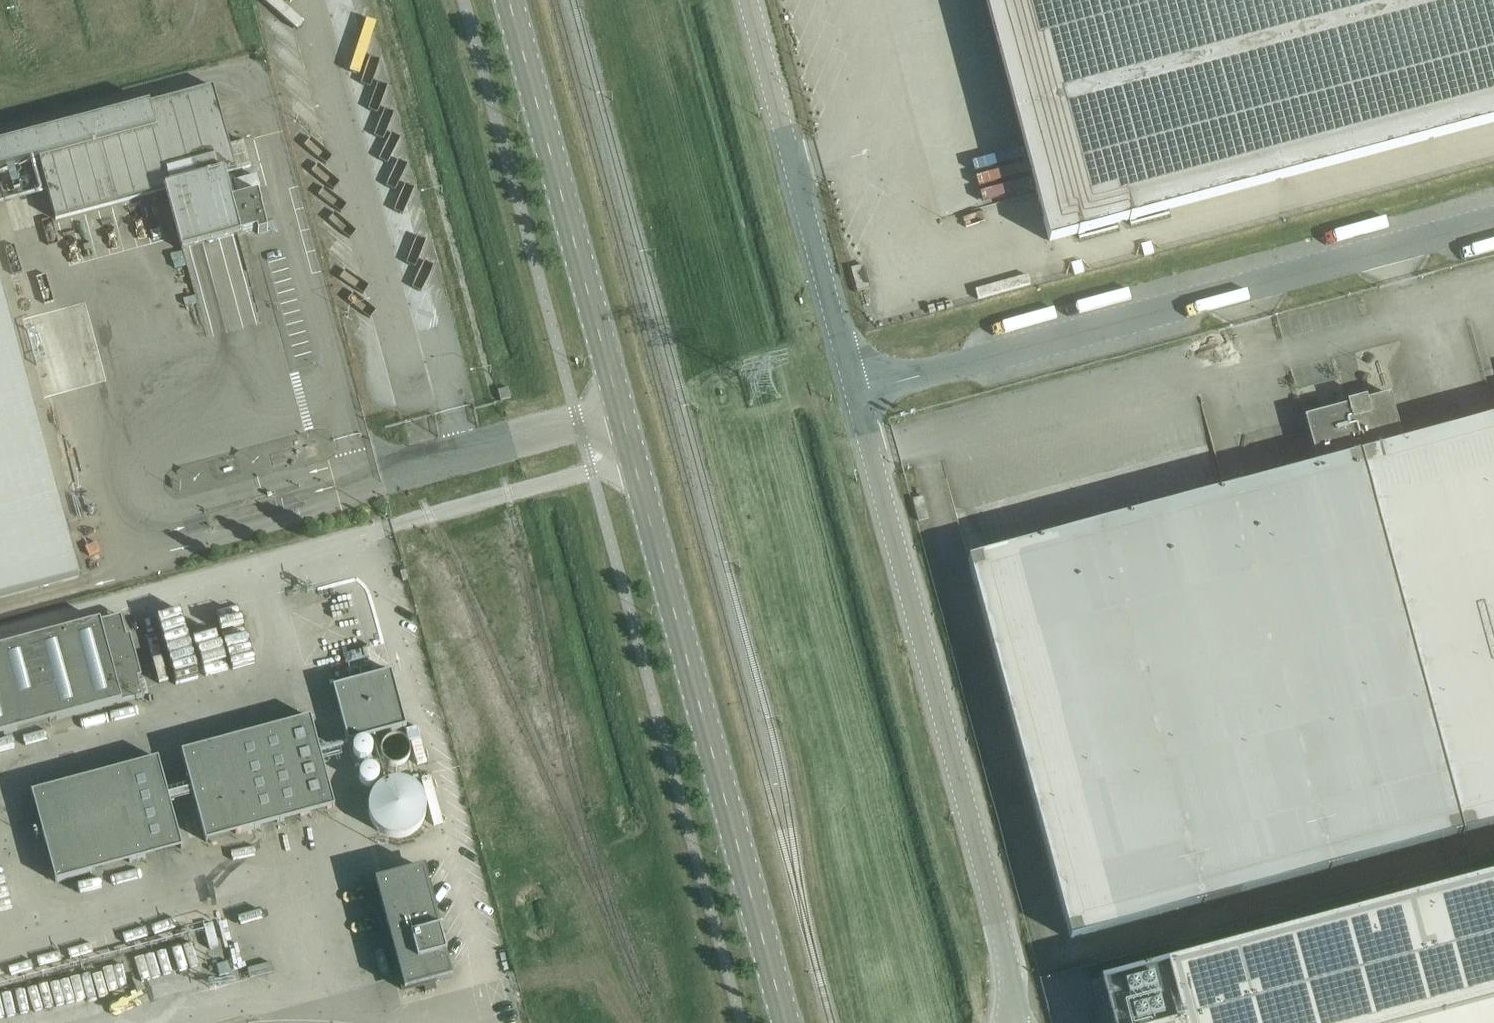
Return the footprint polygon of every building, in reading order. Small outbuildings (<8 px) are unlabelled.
[(1051,240),(1493,121),(1493,0),(987,0),(1051,240)] [(213,86),(0,143),(0,169),(39,159),(55,219),(165,189),(181,250),(256,229),(257,234),(267,231),(257,193),(231,200),(224,173),(235,170),(229,145),(213,86)] [(243,141),(229,145),(235,170),(250,166),(243,141)] [(858,290),(870,286),(864,264),(852,267),(858,290)] [(78,573),(0,287),(0,594),(78,573)] [(500,400),(510,397),(507,387),(497,390),(500,400)] [(1402,444),(1389,394),(1366,400),(1365,397),(1346,402),(1347,405),(1304,417),(1317,466),(968,561),(1070,939),(1461,833),(1360,456),(1402,444)] [(1493,824),(1493,420),(1402,444),(1360,456),(1461,833),(1493,824)] [(0,647),(0,734),(142,696),(121,614),(0,647)] [(348,742),(406,726),(391,670),(333,686),(348,742)] [(262,730),(181,752),(205,840),(286,819),(334,806),(311,717),(262,730)] [(157,758),(31,791),(55,880),(181,847),(157,758)] [(422,867),(374,880),(404,990),(424,985),(426,992),(433,990),(431,983),(452,977),(422,867)] [(1102,987),(1111,1022),(1493,1022),(1493,878),(1102,987)]
